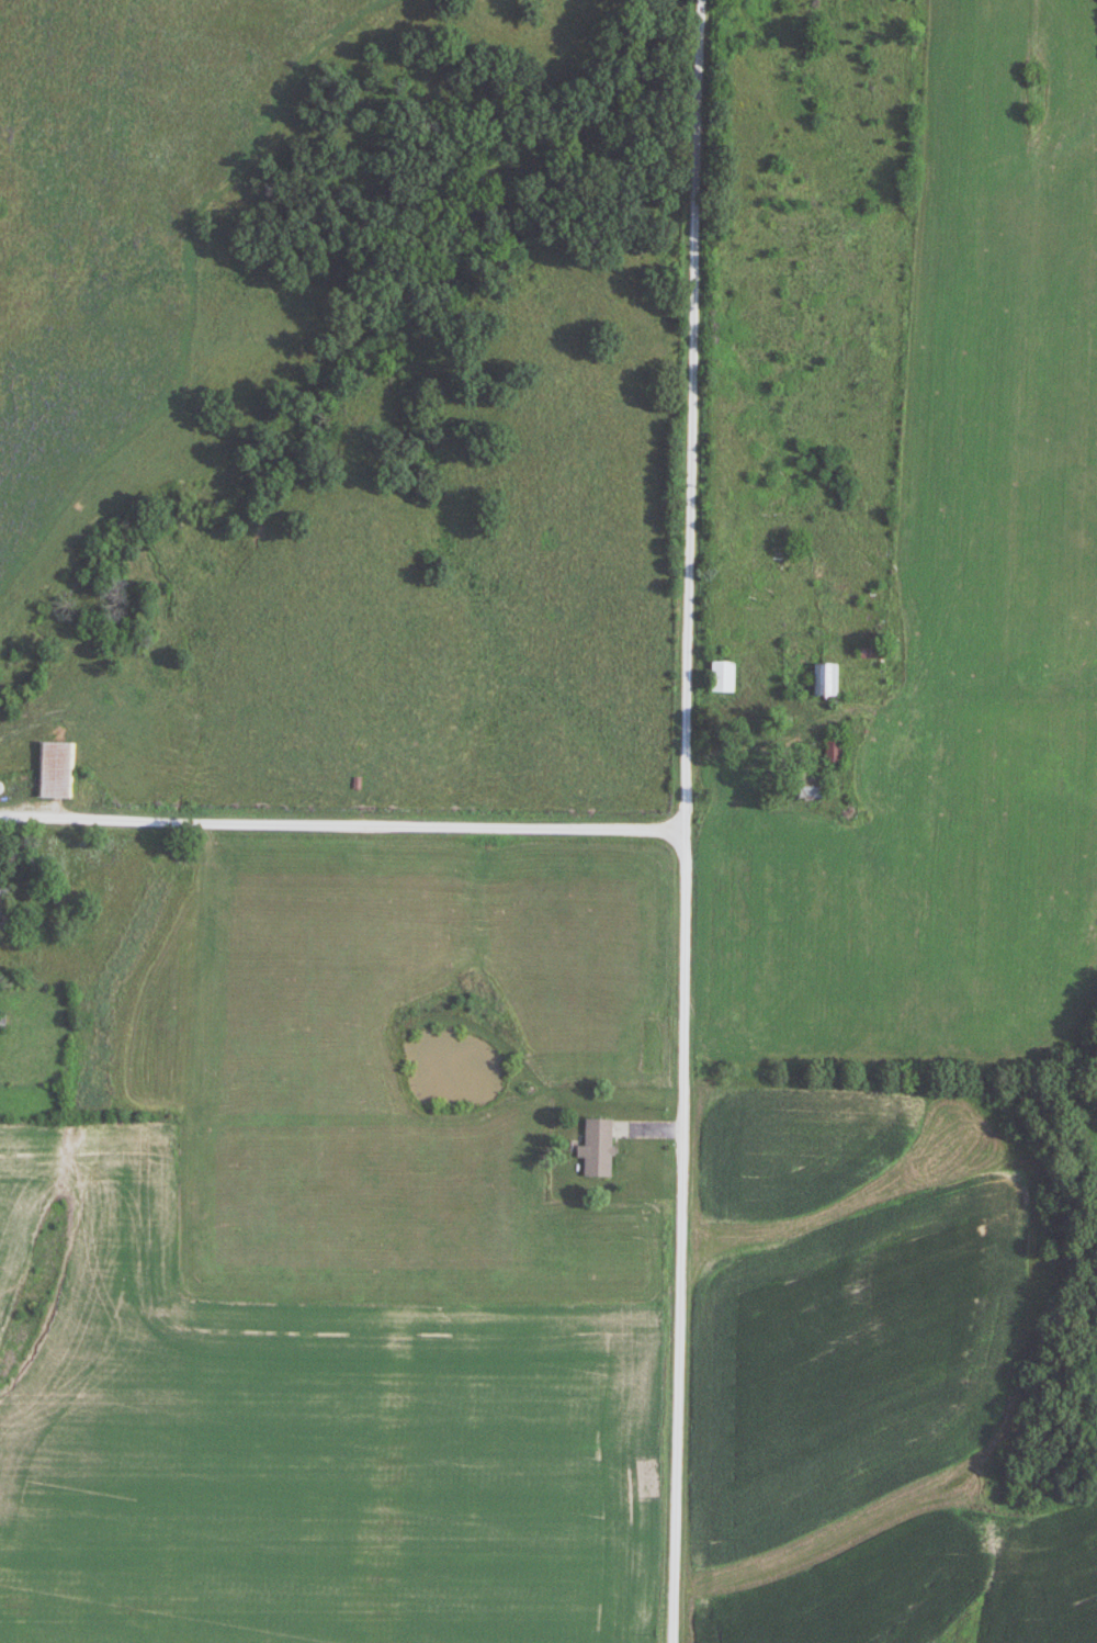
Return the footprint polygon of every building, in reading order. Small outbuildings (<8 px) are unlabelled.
[(737,691),(737,659),(713,659),(713,691),(737,691)] [(816,694),(839,694),(839,661),(816,661),(816,694)] [(827,738),(827,760),(842,760),(842,738),(827,738)] [(72,796),(73,741),(49,741),(49,759),(60,759),(59,796),(72,796)] [(614,1175),(614,1117),(587,1117),(586,1144),(578,1144),(578,1155),(586,1155),(586,1175),(614,1175)]
